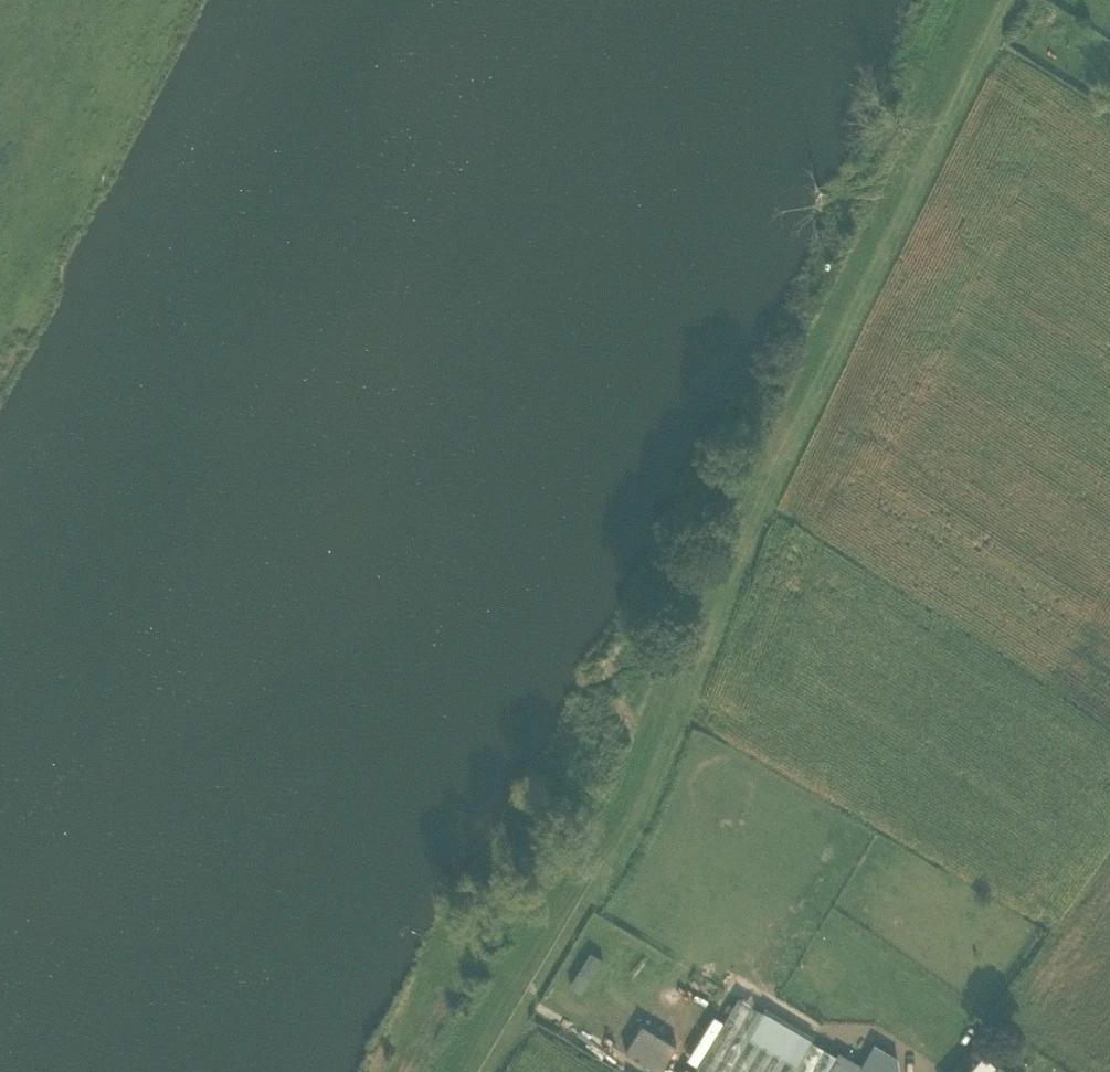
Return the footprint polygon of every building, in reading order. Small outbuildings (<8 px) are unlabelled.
[(740,1000),(697,1071),(864,1071),(740,1000)] [(584,1046),(624,1065),(630,1051),(591,1032),(584,1046)] [(904,1055),(878,1042),(866,1066),(878,1071),(908,1071),(898,1067),(904,1055)] [(969,1071),(1010,1071),(987,1052),(969,1071)]
